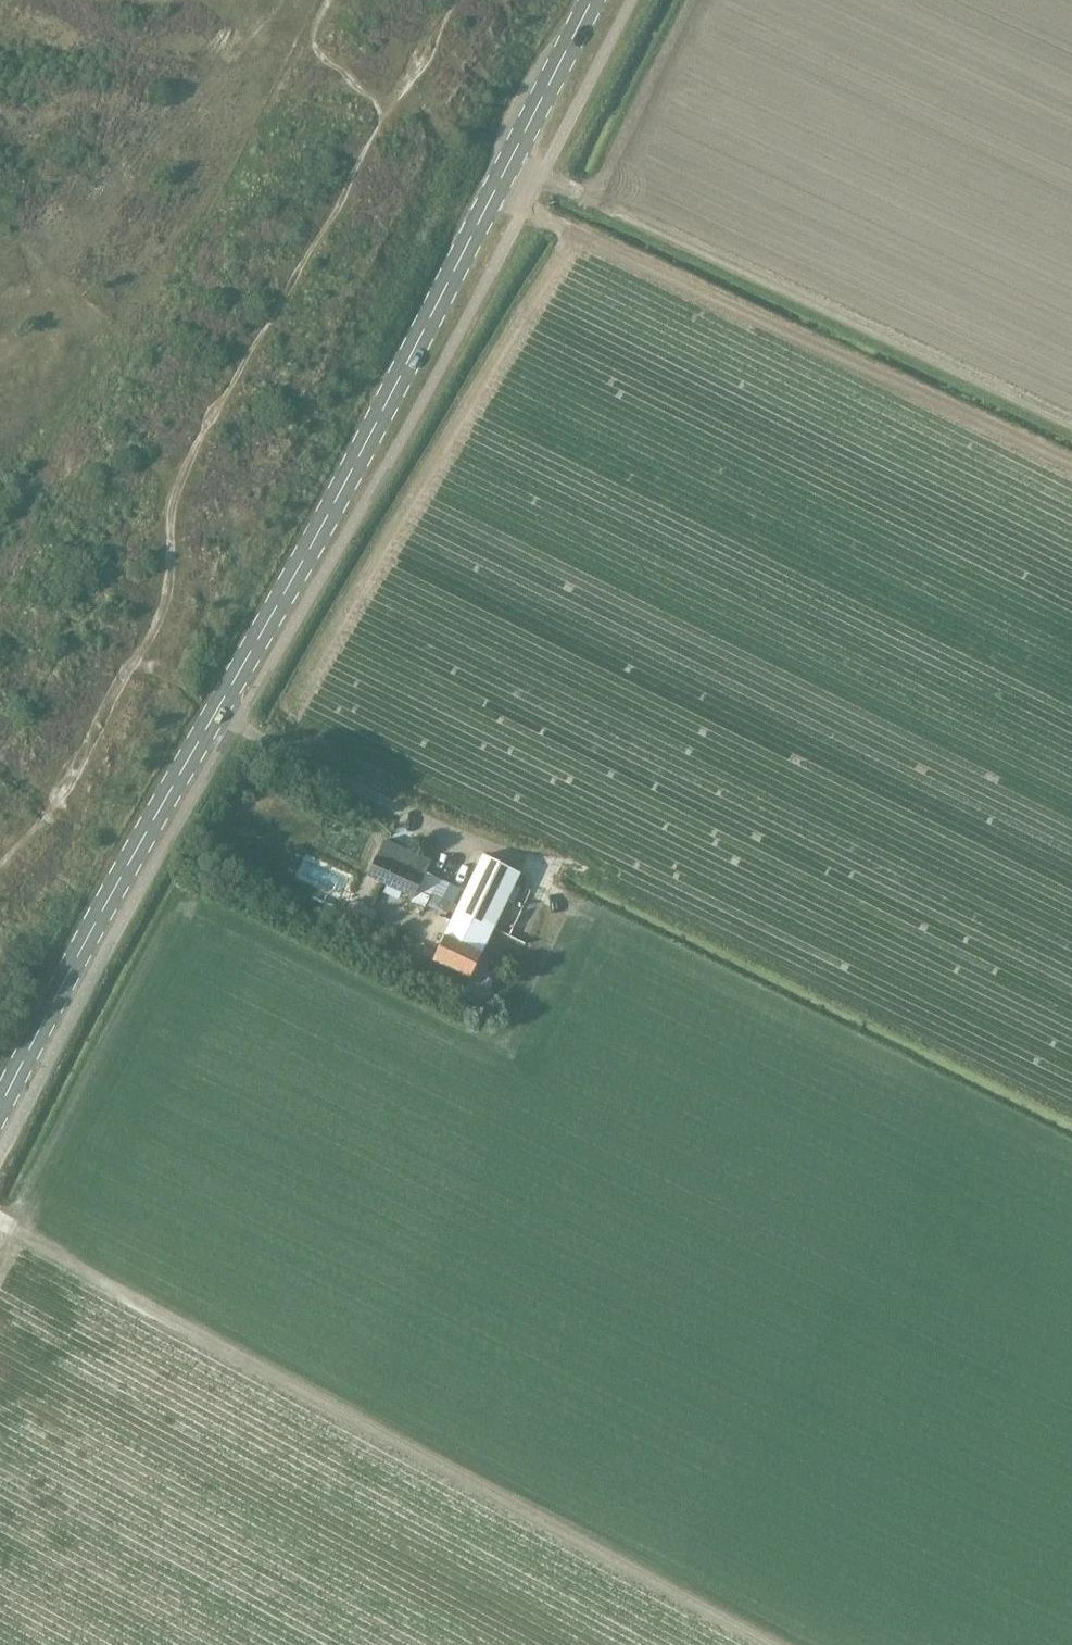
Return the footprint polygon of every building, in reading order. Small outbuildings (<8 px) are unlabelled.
[(437,879),(423,873),(429,861),(421,858),(382,840),(364,878),(411,898),(415,891),(428,898),(437,879)] [(518,874),(480,856),(440,935),(429,960),(467,979),(518,874)]
